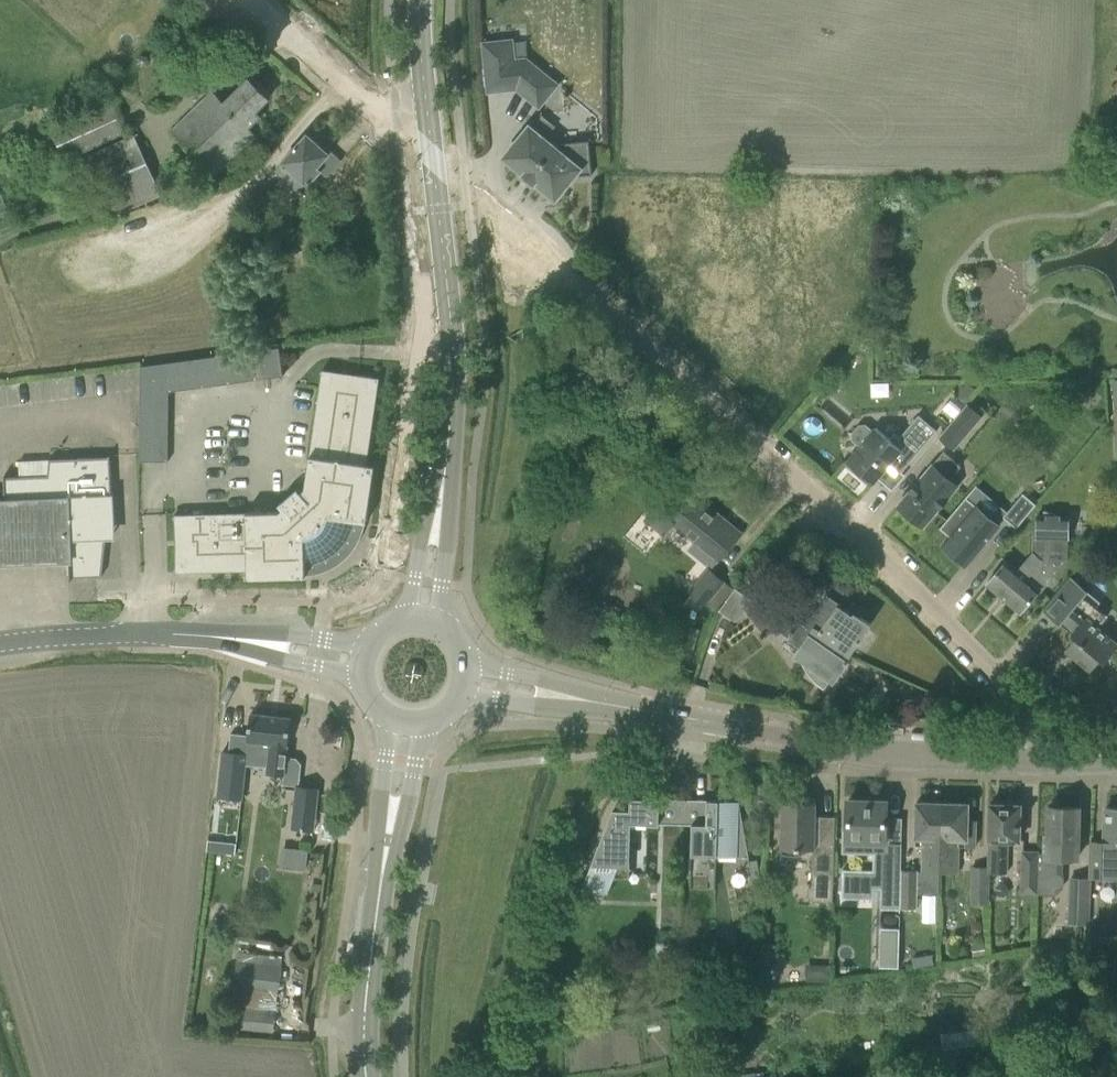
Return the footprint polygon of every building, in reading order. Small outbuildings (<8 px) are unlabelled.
[(516,88),(538,106),(552,89),(556,84),(525,59),(513,60),(511,40),(505,41),(483,43),(488,91),(516,88)] [(137,58),(137,63),(140,66),(145,66),(148,61),(146,57),(142,55),(137,58)] [(187,69),(176,80),(185,90),(197,79),(187,69)] [(170,131),(214,175),(255,135),(248,127),(260,115),(256,111),(269,98),(248,78),(223,103),(212,91),(170,131)] [(51,131),(63,158),(127,130),(115,102),(51,131)] [(536,182),(555,197),(572,176),(592,174),(589,140),(550,144),(529,127),(505,156),(524,172),(522,174),(534,184),(536,182)] [(261,187),(264,198),(308,184),(319,171),(326,177),(341,160),(330,150),(328,153),(307,134),(275,170),(276,171),(280,181),(261,187)] [(89,154),(113,210),(157,190),(132,135),(89,154)] [(140,366),(140,395),(255,380),(251,351),(140,366)] [(282,508),(278,511),(174,514),(176,572),(247,570),(247,578),(305,576),(305,564),(313,564),(326,559),(327,558),(328,559),(329,559),(331,559),(332,559),(333,559),(335,558),(336,556),(336,555),(336,553),(336,552),(337,551),(346,541),(352,528),(354,521),(366,522),(374,465),(366,464),(379,378),(322,369),(304,488),(300,491),(296,487),(278,504),(282,508)] [(953,395),(945,405),(957,415),(965,405),(953,395)] [(939,436),(954,448),(981,416),(966,404),(965,405),(957,415),(939,436)] [(846,462),(872,484),(900,450),(911,459),(926,443),(936,431),(918,415),(899,438),(894,434),(889,439),(876,427),(873,431),(865,424),(859,425),(852,433),(852,439),(860,446),(846,462)] [(957,486),(949,479),(961,466),(943,451),(912,488),(897,505),(904,511),(906,515),(908,518),(912,520),(916,521),(923,526),(937,510),(957,486)] [(69,558),(69,577),(102,576),(106,535),(105,535),(104,528),(113,527),(110,456),(49,459),(47,475),(3,477),(4,500),(0,500),(0,561),(69,558)] [(1023,492),(1003,516),(1017,527),(1037,504),(1023,492)] [(712,567),(740,533),(693,495),(683,507),(666,493),(645,519),(663,534),(673,522),(696,540),(690,548),(712,567)] [(950,535),(942,545),(966,565),(1000,525),(966,496),(940,527),(950,535)] [(986,583),(1020,612),(1040,589),(1042,591),(1067,560),(1068,534),(1073,520),(1068,519),(1068,516),(1058,515),(1044,510),(1042,515),(1037,515),(1036,539),(1032,539),(1032,552),(1042,560),(1028,578),(1006,560),(986,583)] [(691,592),(692,593),(703,602),(704,603),(723,581),(710,570),(709,569),(704,576),(691,592)] [(1087,590),(1083,587),(1070,576),(1042,610),(1054,620),(1058,616),(1074,630),(1070,634),(1071,634),(1071,635),(1070,635),(1070,636),(1070,637),(1070,638),(1070,639),(1070,640),(1071,640),(1071,641),(1064,649),(1066,651),(1071,655),(1090,671),(1100,659),(1104,662),(1116,647),(1116,643),(1110,637),(1111,636),(1109,634),(1108,635),(1098,627),(1106,617),(1095,607),(1100,601),(1087,590)] [(784,609),(763,595),(758,603),(735,587),(719,609),(734,619),(746,611),(765,637),(772,627),(799,646),(794,653),(802,658),(800,660),(802,665),(804,668),(806,671),(809,675),(812,678),(815,682),(819,685),(823,688),(830,678),(834,680),(847,660),(842,657),(845,652),(849,655),(870,624),(853,612),(852,614),(838,605),(849,589),(836,580),(814,612),(792,597),(784,609)] [(248,740),(246,759),(263,761),(264,759),(268,759),(267,772),(284,774),(284,770),(290,718),(251,714),(248,740)] [(217,795),(241,798),(248,740),(224,737),(217,795)] [(291,828),(313,831),(318,788),(296,785),(291,828)] [(614,805),(613,808),(580,893),(607,893),(618,865),(629,866),(630,826),(659,827),(659,820),(659,798),(630,797),(627,797),(624,798),(621,799),(618,801),(616,803),(614,805)] [(808,802),(808,800),(803,799),(795,798),(790,800),(790,802),(782,802),(781,848),(782,848),(782,853),(788,854),(793,854),(799,854),(802,853),(802,849),(813,849),(812,885),(808,888),(808,896),(811,901),(832,902),(835,816),(819,816),(819,819),(815,819),(815,803),(808,802)] [(690,888),(715,889),(716,855),(749,856),(744,831),(740,810),(740,800),(707,799),(706,824),(692,823),(691,845),(690,888)] [(884,847),(885,823),(886,801),(848,800),(847,832),(843,832),(842,852),(881,853),(882,847),(884,847)] [(921,871),(940,871),(942,803),(916,802),(915,837),(922,837),(921,871)] [(975,847),(975,821),(967,821),(968,803),(942,803),(940,871),(958,872),(959,846),(975,847)] [(989,826),(988,869),(987,873),(1007,873),(1008,840),(1019,840),(1019,827),(1020,805),(989,804),(989,826)] [(1077,849),(1078,829),(1078,807),(1049,806),(1048,828),(1048,833),(1044,833),(1043,851),(1038,852),(1037,895),(1055,895),(1061,888),(1062,861),(1077,861),(1077,849)] [(1091,840),(1090,877),(1104,877),(1104,878),(1116,878),(1116,808),(1106,807),(1105,841),(1091,840)] [(224,820),(223,831),(235,832),(236,822),(224,820)] [(286,847),(284,866),(304,869),(306,849),(286,847)] [(898,889),(901,847),(884,847),(882,847),(881,853),(880,887),(880,888),(898,889)] [(1018,895),(1037,895),(1038,852),(1019,852),(1018,895)] [(987,903),(987,873),(988,869),(972,868),(971,903),(987,903)] [(898,909),(914,909),(916,870),(900,869),(898,909)] [(1068,925),(1088,926),(1090,878),(1069,878),(1068,925)] [(897,927),(877,926),(875,963),(895,964),(897,927)] [(972,942),(972,955),(985,953),(984,941),(972,942)] [(251,1028),(273,1030),(275,1009),(278,988),(281,967),(259,964),(236,962),(234,982),(230,1004),(228,1025),(251,1028)] [(805,965),(805,977),(828,977),(828,966),(805,965)] [(1006,993),(1010,1035),(1030,1033),(1026,991),(1006,993)] [(552,1011),(538,1013),(540,1024),(553,1022),(552,1011)]
